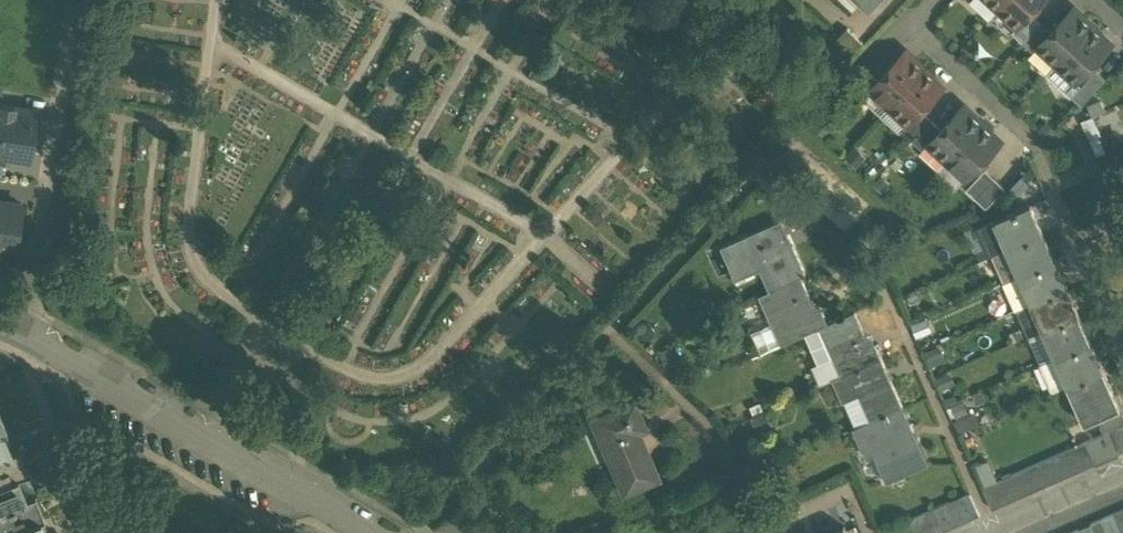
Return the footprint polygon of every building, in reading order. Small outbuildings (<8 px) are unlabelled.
[(869,12),(879,0),(856,0),(869,12)] [(998,9),(1006,0),(988,0),(998,9)] [(998,9),(1017,27),(1030,13),(1043,0),(1006,0),(998,9)] [(1050,31),(1036,46),(1056,64),(1093,25),(1083,16),(1081,18),(1071,8),(1050,31)] [(1040,22),(1030,13),(1017,27),(1013,32),(1022,41),(1040,22)] [(1040,22),(1022,41),(1032,50),(1036,46),(1050,31),(1040,22)] [(1093,25),(1056,64),(1076,83),(1111,46),(1100,35),(1102,33),(1093,25)] [(847,27),(821,55),(836,70),(863,42),(847,27)] [(876,80),(869,89),(888,107),(924,68),(914,59),(913,61),(903,52),(876,80)] [(924,68),(888,107),(907,124),(908,125),(921,111),(942,88),(932,79),(934,77),(924,68)] [(867,71),(848,91),(858,100),(869,89),(876,80),(867,71)] [(1096,71),(1071,97),(1081,106),(1106,80),(1096,71)] [(0,104),(0,154),(29,159),(36,109),(1,104),(0,104)] [(940,129),(927,143),(928,144),(947,161),(982,123),(973,114),(971,115),(962,106),(940,129)] [(921,111),(908,125),(907,124),(902,131),(912,140),(931,120),(921,111)] [(931,120),(912,140),(922,150),(928,144),(927,143),(926,143),(940,129),(931,120)] [(982,123),(947,161),(966,179),(1000,143),(991,133),(992,132),(982,123)] [(1005,188),(984,169),(966,189),(986,208),(1005,188)] [(15,248),(21,204),(0,201),(0,245),(15,248)] [(1030,205),(994,220),(1001,237),(1006,248),(1042,232),(1030,205)] [(994,220),(980,227),(987,243),(1001,237),(994,220)] [(778,222),(720,247),(732,273),(757,262),(770,290),(801,277),(806,275),(793,245),(789,246),(778,222)] [(1042,232),(1006,248),(1019,275),(1055,259),(1042,232)] [(1001,237),(987,243),(992,254),(1006,248),(1001,237)] [(1019,275),(1006,248),(992,254),(1004,282),(1019,275)] [(1055,259),(1019,275),(1030,303),(1067,287),(1055,259)] [(1019,275),(1004,282),(1016,309),(1030,303),(1019,275)] [(770,290),(760,295),(781,344),(819,327),(828,323),(822,311),(818,314),(801,277),(770,290)] [(1067,287),(1030,303),(1043,330),(1079,314),(1067,287)] [(1030,303),(1016,309),(1028,336),(1043,330),(1030,303)] [(871,347),(855,311),(828,323),(819,327),(841,375),(882,358),(876,344),(871,347)] [(1079,314),(1043,330),(1054,356),(1054,357),(1091,341),(1079,314)] [(1091,341),(1054,357),(1067,385),(1103,369),(1091,341)] [(1054,356),(1040,363),(1053,392),(1067,385),(1054,357),(1054,356)] [(841,375),(833,379),(843,402),(859,395),(870,421),(903,406),(882,358),(841,375)] [(1103,369),(1067,385),(1084,424),(1100,417),(1120,408),(1103,369)] [(634,403),(598,419),(616,460),(611,462),(624,494),(658,479),(638,432),(645,429),(634,403)] [(929,464),(903,406),(870,421),(853,428),(862,450),(871,446),(887,482),(929,464)] [(1100,417),(1106,433),(1109,432),(1120,427),(1122,425),(1122,415),(1120,408),(1100,417)] [(1120,427),(1109,432),(1118,454),(1122,452),(1122,433),(1120,427)] [(12,452),(3,430),(0,431),(0,457),(12,452)] [(1106,433),(1085,442),(1095,464),(1118,454),(1109,432),(1106,433)] [(1095,464),(1085,442),(1071,448),(1081,471),(1095,464)] [(1081,471),(1071,448),(982,487),(992,510),(1081,471)] [(0,457),(0,483),(17,477),(29,471),(20,449),(12,452),(0,457)] [(26,499),(17,477),(0,483),(0,510),(26,499)] [(980,515),(970,493),(958,498),(968,520),(980,515)] [(0,510),(0,532),(7,532),(40,519),(44,518),(35,495),(26,499),(0,510)] [(968,520),(958,498),(946,503),(956,525),(968,520)] [(956,525),(946,503),(935,508),(945,530),(956,525)] [(923,513),(932,532),(939,532),(945,530),(935,508),(923,513)] [(1113,514),(1121,532),(1122,532),(1122,510),(1113,514)] [(923,513),(911,518),(918,532),(932,532),(923,513)] [(1113,514),(1101,520),(1107,532),(1121,532),(1113,514)] [(900,524),(904,532),(918,532),(911,518),(900,524)] [(40,519),(7,532),(46,532),(40,519)] [(1090,525),(1093,532),(1107,532),(1101,520),(1090,525)] [(900,524),(888,529),(890,532),(904,532),(900,524)] [(1090,525),(1078,530),(1080,532),(1093,532),(1090,525)]
